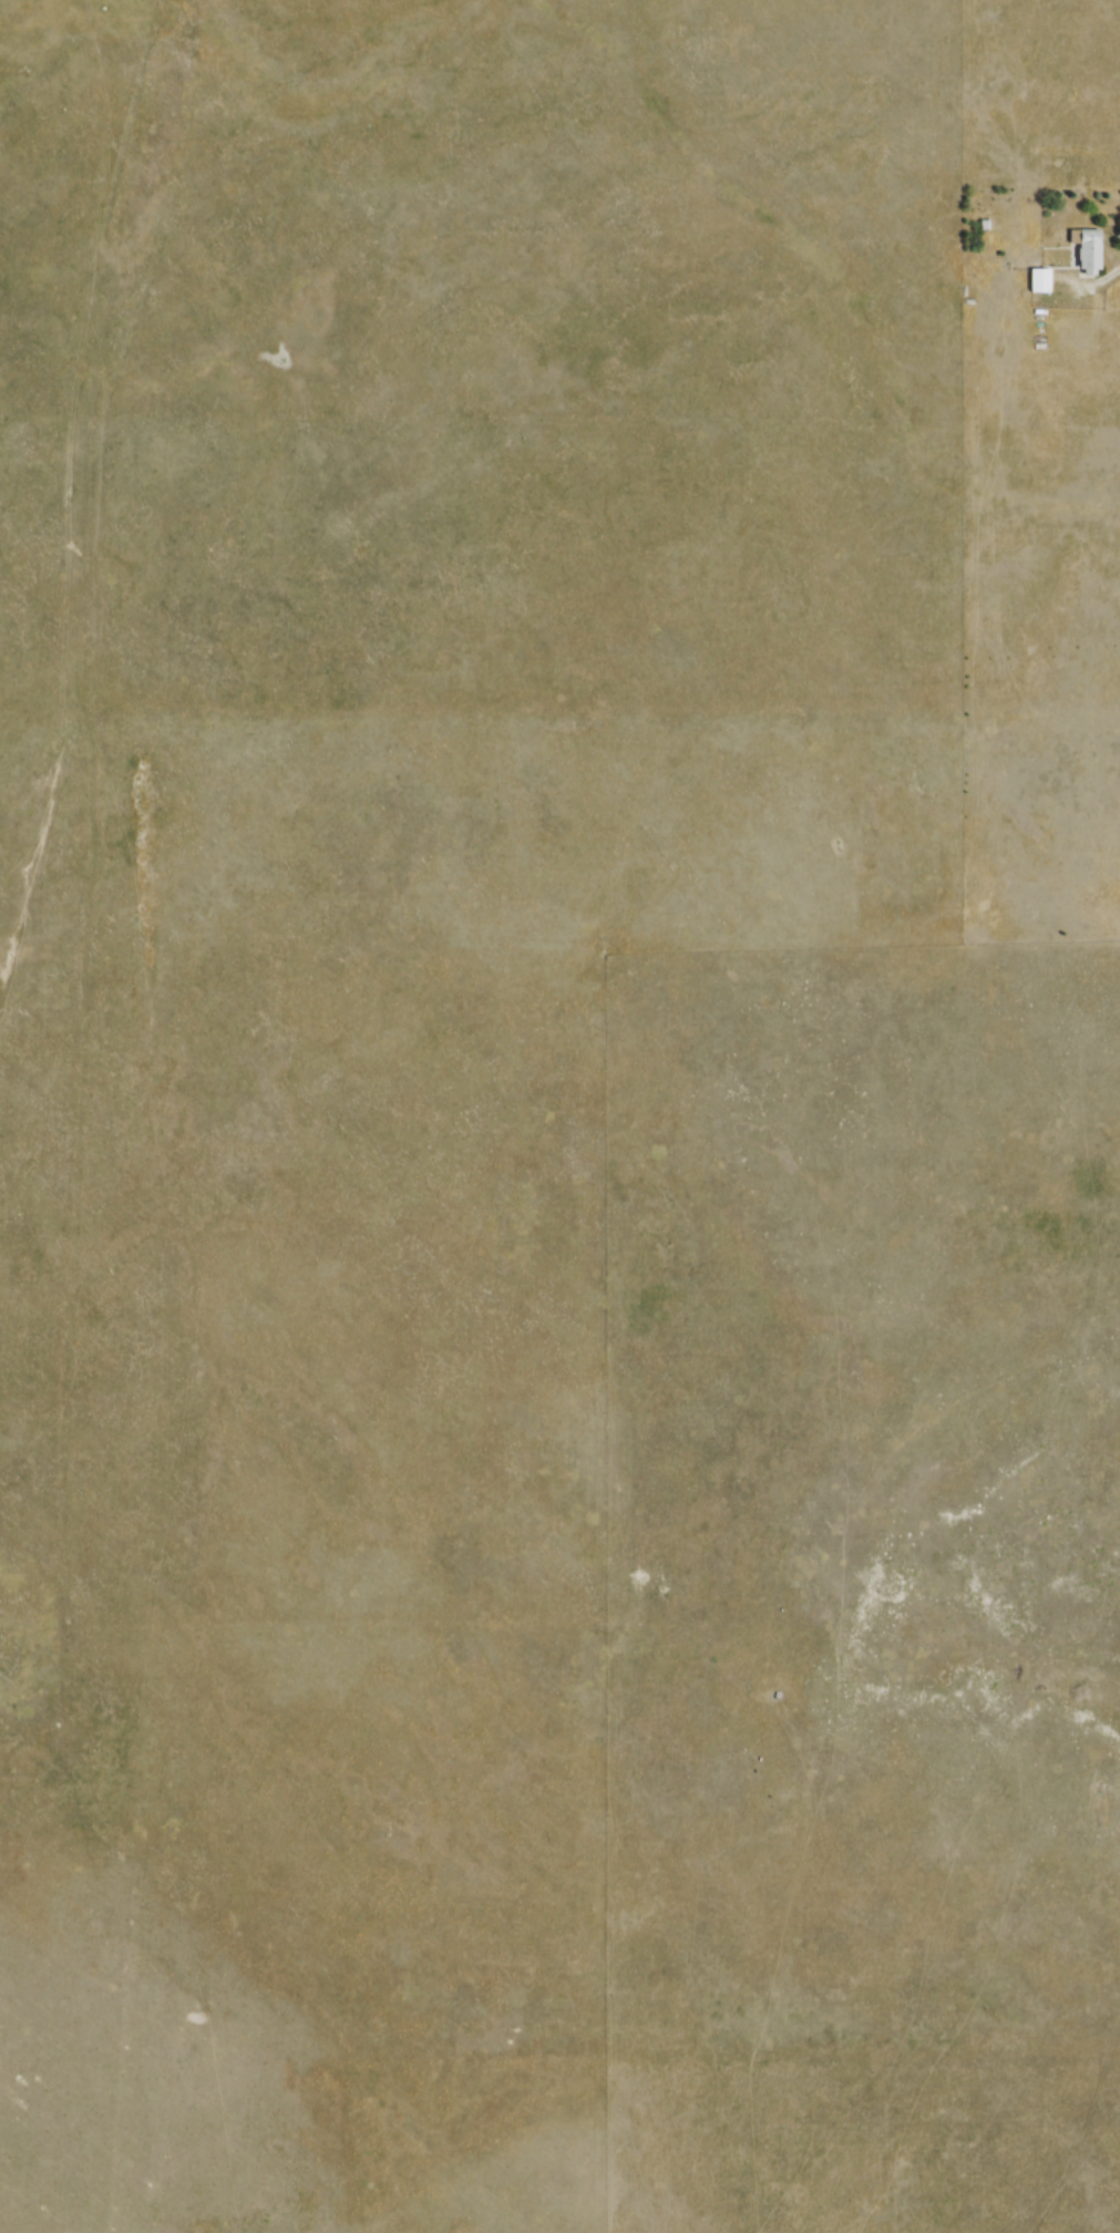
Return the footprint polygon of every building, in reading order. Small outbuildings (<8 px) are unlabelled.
[(1066,245),(1073,245),(1073,278),(1097,278),(1097,231),(1066,231),(1066,245)] [(1047,294),(1047,270),(1026,270),(1026,294),(1047,294)]
